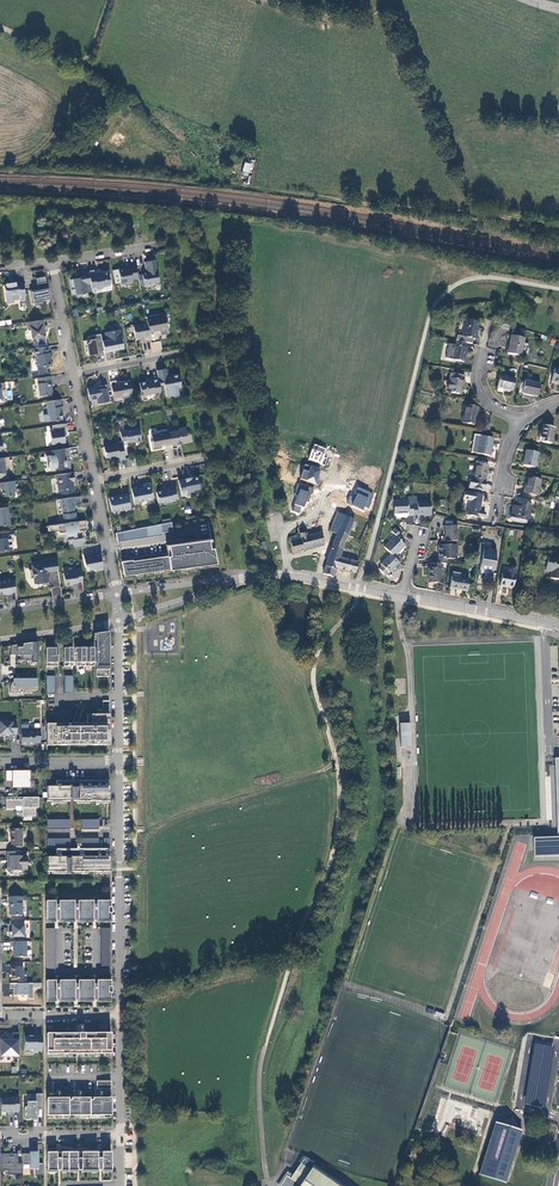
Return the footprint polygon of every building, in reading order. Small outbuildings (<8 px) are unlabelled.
[(252,164),(245,162),(241,174),(249,176),(252,164)] [(146,262),(147,269),(149,270),(147,272),(143,273),(145,285),(147,287),(153,286),(153,283),(160,282),(155,260),(146,262)] [(132,282),(131,279),(139,278),(136,266),(130,267),(126,268),(126,269),(119,270),(121,283),(125,282),(127,283),(132,282)] [(88,292),(87,284),(91,284),(89,274),(89,271),(83,272),(84,277),(71,279),(72,287),(74,287),(75,287),(75,288),(74,289),(73,289),(74,295),(88,292)] [(89,274),(91,284),(92,289),(97,288),(98,289),(104,288),(105,286),(110,285),(111,284),(109,272),(100,274),(100,273),(95,274),(95,273),(89,274)] [(43,300),(50,298),(47,281),(38,283),(39,288),(37,290),(35,289),(30,290),(33,303),(34,303),(35,306),(44,304),(43,300)] [(5,284),(7,304),(14,303),(13,295),(20,294),(20,297),(26,296),(24,282),(19,283),(19,282),(12,283),(5,284)] [(160,314),(146,317),(148,323),(149,332),(159,330),(160,331),(161,335),(169,334),(168,329),(169,327),(168,321),(166,321),(165,316),(160,316),(160,314)] [(478,322),(466,319),(462,336),(475,339),(478,322)] [(44,320),(30,322),(28,322),(29,330),(31,330),(32,338),(37,337),(37,339),(42,338),(44,336),(43,330),(45,330),(44,320)] [(149,332),(148,323),(133,326),(136,338),(145,336),(146,339),(151,338),(149,332)] [(513,327),(511,335),(524,338),(526,331),(513,327)] [(112,352),(111,351),(124,348),(120,329),(105,332),(107,340),(102,341),(104,350),(105,353),(112,352)] [(104,350),(102,341),(101,334),(93,335),(93,336),(88,337),(88,340),(84,341),(86,351),(88,351),(93,350),(93,352),(99,351),(104,350)] [(524,338),(511,335),(507,353),(520,356),(524,338)] [(151,342),(152,352),(162,350),(161,341),(151,342)] [(465,347),(466,343),(456,341),(455,345),(449,344),(445,358),(464,362),(467,348),(465,347)] [(51,362),(50,360),(50,358),(51,358),(50,352),(49,352),(49,346),(34,348),(35,355),(37,355),(38,360),(37,362),(37,367),(45,366),(46,367),(52,366),(51,362)] [(157,370),(158,378),(160,385),(164,384),(167,396),(172,395),(175,397),(180,396),(178,388),(182,387),(179,373),(172,374),(172,375),(168,376),(166,368),(157,370)] [(505,377),(500,375),(497,387),(512,390),(515,379),(514,379),(515,374),(506,372),(505,377)] [(450,373),(447,391),(459,394),(461,386),(463,386),(464,376),(450,373)] [(50,376),(38,378),(39,383),(38,383),(40,396),(52,394),(53,393),(52,390),(51,389),(50,382),(50,376)] [(140,383),(142,396),(161,392),(160,385),(158,378),(152,379),(152,381),(148,382),(147,381),(140,383)] [(114,397),(121,396),(122,398),(124,398),(129,397),(131,395),(133,394),(130,380),(120,382),(121,383),(117,384),(116,381),(111,382),(114,397)] [(525,381),(522,393),(537,396),(540,384),(525,381)] [(88,388),(90,400),(97,399),(98,403),(103,403),(104,401),(106,402),(110,401),(107,385),(97,386),(98,389),(95,390),(95,387),(88,388)] [(47,402),(49,415),(50,416),(51,421),(63,419),(62,412),(63,411),(63,406),(62,406),(61,399),(47,402)] [(465,405),(462,422),(475,425),(476,419),(475,418),(477,407),(465,405)] [(53,425),(53,431),(50,431),(52,444),(66,442),(64,435),(67,434),(66,424),(53,425)] [(539,435),(538,441),(551,443),(554,427),(543,425),(541,435),(539,435)] [(182,443),(182,442),(188,441),(186,427),(181,427),(179,430),(169,432),(172,445),(172,448),(178,447),(177,444),(182,443)] [(139,428),(120,431),(122,441),(122,442),(128,441),(128,442),(142,440),(139,428)] [(158,434),(151,435),(153,441),(151,441),(153,450),(162,448),(161,446),(163,446),(166,445),(167,446),(172,445),(169,432),(169,430),(158,432),(158,434)] [(474,435),(473,441),(479,443),(477,453),(490,456),(493,438),(474,435)] [(479,443),(473,441),(471,452),(477,453),(479,443)] [(119,457),(120,460),(126,459),(123,445),(118,446),(117,444),(104,446),(106,458),(110,457),(114,456),(114,458),(119,457)] [(327,450),(314,446),(309,461),(325,466),(327,459),(324,458),(327,450)] [(69,448),(54,450),(55,455),(47,456),(47,462),(50,461),(52,468),(56,468),(57,470),(71,468),(70,461),(67,461),(66,457),(70,457),(69,448)] [(526,450),(523,465),(535,467),(538,452),(526,450)] [(475,463),(473,479),(470,478),(468,488),(483,491),(485,481),(488,466),(475,463)] [(305,465),(300,479),(318,485),(320,480),(318,479),(321,470),(305,465)] [(74,472),(59,474),(59,478),(57,478),(59,492),(62,494),(75,492),(74,486),(73,486),(72,482),(75,481),(74,472)] [(193,476),(193,477),(193,478),(189,478),(179,480),(182,498),(188,497),(187,493),(192,492),(193,490),(200,489),(199,484),(200,482),(199,475),(193,476)] [(525,486),(524,492),(537,495),(541,479),(528,477),(526,486),(525,486)] [(15,492),(19,491),(17,480),(0,483),(0,486),(0,489),(1,489),(2,488),(2,491),(3,494),(5,495),(8,495),(9,496),(15,495),(15,492)] [(314,489),(299,483),(295,495),(298,496),(292,510),(299,513),(302,506),(304,507),(306,501),(308,502),(311,493),(312,494),(314,489)] [(132,488),(135,504),(140,502),(140,501),(146,500),(146,501),(154,500),(151,485),(145,486),(145,487),(138,489),(137,487),(132,488)] [(373,494),(358,487),(353,497),(350,496),(347,502),(363,510),(365,506),(369,508),(372,502),(371,501),(373,497),(372,497),(373,494)] [(165,489),(165,490),(157,492),(159,503),(167,501),(167,503),(173,502),(173,499),(178,498),(176,488),(171,489),(170,488),(165,489)] [(464,492),(463,499),(469,500),(467,514),(477,516),(478,512),(479,512),(482,495),(464,492)] [(118,496),(118,497),(116,498),(114,496),(109,497),(112,511),(118,510),(120,511),(131,509),(128,494),(118,496)] [(81,496),(58,499),(58,502),(60,502),(61,507),(63,507),(64,518),(77,516),(74,502),(81,501),(81,496)] [(413,504),(413,497),(408,497),(408,500),(394,501),(394,514),(408,513),(409,516),(413,516),(413,515),(413,504)] [(417,504),(413,504),(413,515),(417,514),(417,515),(431,515),(431,501),(417,501),(417,504)] [(512,505),(510,518),(513,518),(512,521),(521,523),(522,520),(527,521),(533,523),(535,514),(530,513),(531,504),(519,502),(518,507),(512,505)] [(9,514),(8,506),(0,508),(0,525),(4,525),(5,526),(11,525),(10,519),(11,517),(10,513),(9,514)] [(353,520),(336,513),(332,522),(339,525),(338,529),(348,534),(353,520)] [(85,543),(84,537),(82,538),(81,536),(84,535),(83,530),(87,530),(85,520),(49,525),(49,530),(59,531),(60,533),(66,532),(66,534),(73,535),(74,539),(69,540),(70,545),(73,545),(85,543)] [(162,527),(124,533),(125,540),(163,534),(162,531),(173,530),(172,522),(161,524),(162,527)] [(344,547),(348,534),(338,529),(339,525),(332,522),(328,531),(335,534),(331,543),(344,547)] [(305,523),(296,524),(299,536),(308,534),(305,523)] [(162,527),(161,524),(116,533),(118,541),(125,540),(124,533),(162,527)] [(445,541),(457,541),(457,526),(445,526),(445,541)] [(390,554),(394,557),(405,545),(398,538),(401,535),(395,528),(392,531),(396,536),(384,547),(390,554)] [(13,549),(11,537),(10,531),(0,533),(0,551),(13,549)] [(321,532),(309,535),(313,549),(324,546),(321,532)] [(308,534),(299,536),(289,538),(293,553),(300,552),(313,549),(309,535),(308,536),(308,534)] [(170,555),(168,556),(166,556),(161,557),(155,557),(153,558),(153,557),(149,558),(144,559),(138,560),(135,560),(133,560),(130,560),(122,561),(124,576),(216,562),(211,538),(169,545),(170,555)] [(331,543),(321,573),(334,577),(337,568),(350,571),(356,573),(358,562),(340,557),(344,547),(331,543)] [(443,563),(447,563),(447,559),(457,559),(457,545),(440,545),(440,551),(439,551),(439,558),(435,558),(435,563),(443,563)] [(483,552),(480,569),(493,571),(496,551),(491,550),(490,553),(483,552)] [(90,570),(94,569),(96,570),(96,571),(103,569),(100,553),(95,554),(94,556),(92,556),(92,553),(84,555),(86,566),(89,565),(90,570)] [(389,573),(399,563),(394,557),(390,554),(380,564),(382,565),(378,569),(385,575),(388,572),(389,573)] [(48,576),(49,576),(48,571),(59,570),(57,558),(45,560),(45,561),(32,563),(33,569),(30,570),(31,578),(34,578),(35,584),(42,583),(42,585),(49,584),(48,576)] [(443,568),(443,563),(435,563),(429,563),(429,568),(428,568),(428,574),(429,573),(430,583),(442,583),(441,568),(443,568)] [(70,585),(71,584),(78,583),(78,582),(83,581),(81,568),(76,569),(77,571),(64,573),(65,585),(67,586),(70,585)] [(502,573),(499,587),(504,588),(504,586),(513,588),(516,569),(508,568),(507,574),(502,573)] [(558,574),(556,582),(542,579),(532,577),(528,577),(523,601),(531,602),(538,604),(546,605),(552,606),(558,607),(558,575),(558,574)] [(451,577),(449,588),(467,592),(469,580),(451,577)] [(17,592),(15,580),(0,582),(0,594),(7,593),(7,594),(12,594),(12,592),(17,592)] [(109,677),(109,638),(109,637),(109,632),(96,634),(96,648),(94,648),(75,648),(73,648),(64,648),(64,667),(73,667),(73,663),(76,663),(76,666),(94,666),(94,654),(96,653),(96,677),(109,677)] [(32,659),(32,653),(37,653),(37,641),(11,645),(11,646),(11,654),(16,654),(16,653),(17,653),(17,654),(17,655),(23,655),(23,659),(32,659)] [(46,648),(46,667),(58,667),(58,656),(56,656),(56,648),(46,648)] [(38,690),(38,679),(33,679),(33,674),(18,674),(18,679),(18,683),(15,683),(15,681),(14,681),(13,682),(12,683),(11,684),(11,686),(11,687),(10,693),(19,693),(19,689),(25,689),(25,693),(33,693),(33,690),(38,690)] [(47,676),(47,694),(56,694),(55,676),(47,676)] [(65,694),(73,694),(73,676),(64,676),(65,694)] [(91,715),(91,724),(47,724),(47,742),(60,742),(60,745),(70,745),(70,742),(91,742),(91,745),(101,745),(101,742),(109,742),(109,731),(106,731),(106,715),(91,715)] [(0,723),(0,729),(1,729),(1,736),(6,736),(6,734),(9,734),(17,734),(17,723),(12,723),(12,720),(7,721),(7,723),(0,723)] [(29,729),(29,724),(21,724),(21,745),(35,745),(35,743),(41,743),(41,729),(29,729)] [(400,724),(401,740),(408,740),(408,724),(400,724)] [(13,779),(13,781),(13,787),(29,787),(29,771),(6,771),(6,780),(12,780),(12,779),(13,779)] [(104,786),(107,786),(107,781),(75,781),(75,776),(74,776),(74,771),(70,771),(70,776),(72,776),(72,781),(56,781),(56,784),(56,786),(61,786),(61,783),(79,783),(79,786),(81,786),(81,784),(81,783),(88,783),(88,786),(90,786),(90,783),(97,783),(97,786),(100,786),(100,784),(100,783),(104,783),(104,786)] [(100,786),(97,786),(90,786),(88,786),(82,786),(82,784),(81,784),(81,786),(79,786),(74,786),(74,788),(74,799),(74,801),(110,801),(110,786),(107,786),(104,786),(100,786),(100,783),(100,784),(100,786)] [(47,786),(47,801),(70,801),(70,799),(70,788),(70,786),(61,786),(56,786),(56,784),(56,786),(47,786)] [(36,816),(36,808),(36,801),(38,801),(38,798),(27,798),(27,800),(23,800),(6,800),(6,809),(16,809),(16,806),(23,806),(23,816),(36,816)] [(70,819),(47,820),(47,830),(70,830),(70,819)] [(99,819),(82,819),(82,829),(99,829),(99,819)] [(12,847),(23,847),(23,829),(10,829),(10,834),(11,834),(11,842),(12,842),(12,847)] [(532,838),(533,857),(558,855),(558,836),(532,838)] [(70,838),(47,839),(47,848),(70,848),(70,838)] [(82,848),(99,848),(99,838),(82,838),(82,848)] [(107,849),(80,849),(80,848),(81,848),(81,844),(77,844),(77,849),(56,849),(57,854),(57,857),(61,857),(61,851),(79,851),(79,854),(79,857),(84,857),(84,851),(98,851),(98,857),(100,857),(100,854),(100,851),(105,851),(105,856),(107,856),(107,849)] [(10,865),(8,867),(6,869),(11,875),(15,871),(21,871),(22,871),(22,869),(28,869),(28,856),(22,856),(21,851),(12,851),(8,851),(8,861),(10,861),(10,865)] [(79,857),(79,854),(78,854),(78,857),(61,857),(57,857),(57,854),(56,854),(56,857),(47,857),(47,871),(110,871),(110,856),(107,856),(105,856),(101,857),(101,854),(100,854),(100,857),(98,857),(84,857),(79,857)] [(22,896),(9,896),(9,907),(10,907),(10,914),(22,914),(22,896)] [(54,900),(45,900),(45,919),(110,919),(110,900),(96,900),(96,903),(92,903),(92,900),(77,900),(77,903),(73,903),(73,900),(58,900),(58,903),(54,903),(54,900)] [(23,919),(11,919),(11,930),(9,930),(9,936),(23,936),(23,919)] [(55,927),(45,927),(45,973),(55,973),(55,927)] [(109,927),(100,927),(100,965),(109,965),(109,927)] [(25,940),(10,940),(10,946),(13,946),(13,956),(25,956),(25,940)] [(22,961),(12,961),(12,965),(10,965),(10,971),(11,971),(11,977),(22,977),(22,966),(22,961)] [(55,979),(45,979),(45,998),(110,998),(109,979),(96,979),(95,982),(92,982),(92,979),(77,979),(77,983),(73,982),(73,979),(58,979),(58,983),(54,983),(55,979)] [(32,982),(9,982),(9,987),(13,987),(12,994),(27,994),(27,997),(32,997),(32,982)] [(0,1036),(0,1055),(10,1055),(11,1057),(17,1057),(17,1031),(11,1031),(11,1038),(6,1038),(5,1036),(0,1036)] [(32,1031),(23,1031),(23,1048),(30,1048),(31,1050),(41,1050),(40,1034),(31,1034),(32,1031)] [(110,1031),(45,1032),(46,1053),(110,1052),(110,1031)] [(548,1078),(553,1047),(544,1045),(543,1051),(533,1050),(529,1075),(548,1078)] [(110,1079),(96,1080),(95,1088),(110,1087),(110,1079)] [(41,1093),(35,1093),(35,1100),(26,1100),(26,1105),(23,1106),(23,1118),(35,1118),(35,1107),(41,1107),(41,1093)] [(0,1097),(0,1110),(7,1111),(7,1112),(13,1112),(13,1110),(18,1110),(18,1096),(7,1096),(7,1097),(0,1097)] [(68,1099),(46,1099),(46,1114),(111,1114),(111,1099),(92,1099),(89,1099),(70,1099),(68,1099)] [(479,1175),(505,1183),(521,1130),(517,1128),(511,1117),(505,1120),(504,1117),(495,1122),(479,1175)] [(112,1150),(46,1151),(46,1172),(56,1171),(56,1169),(60,1169),(60,1171),(77,1171),(77,1169),(81,1169),(81,1171),(98,1171),(98,1169),(102,1169),(102,1171),(112,1171),(112,1150)] [(21,1152),(21,1162),(29,1162),(29,1168),(37,1168),(37,1151),(28,1151),(28,1154),(25,1154),(25,1152),(21,1152)] [(7,1173),(21,1173),(21,1162),(17,1162),(17,1152),(11,1152),(11,1154),(8,1154),(8,1152),(0,1152),(0,1169),(7,1169),(7,1173)] [(313,1163),(303,1159),(292,1175),(290,1173),(288,1177),(286,1176),(279,1185),(346,1185),(313,1164),(313,1163)]
